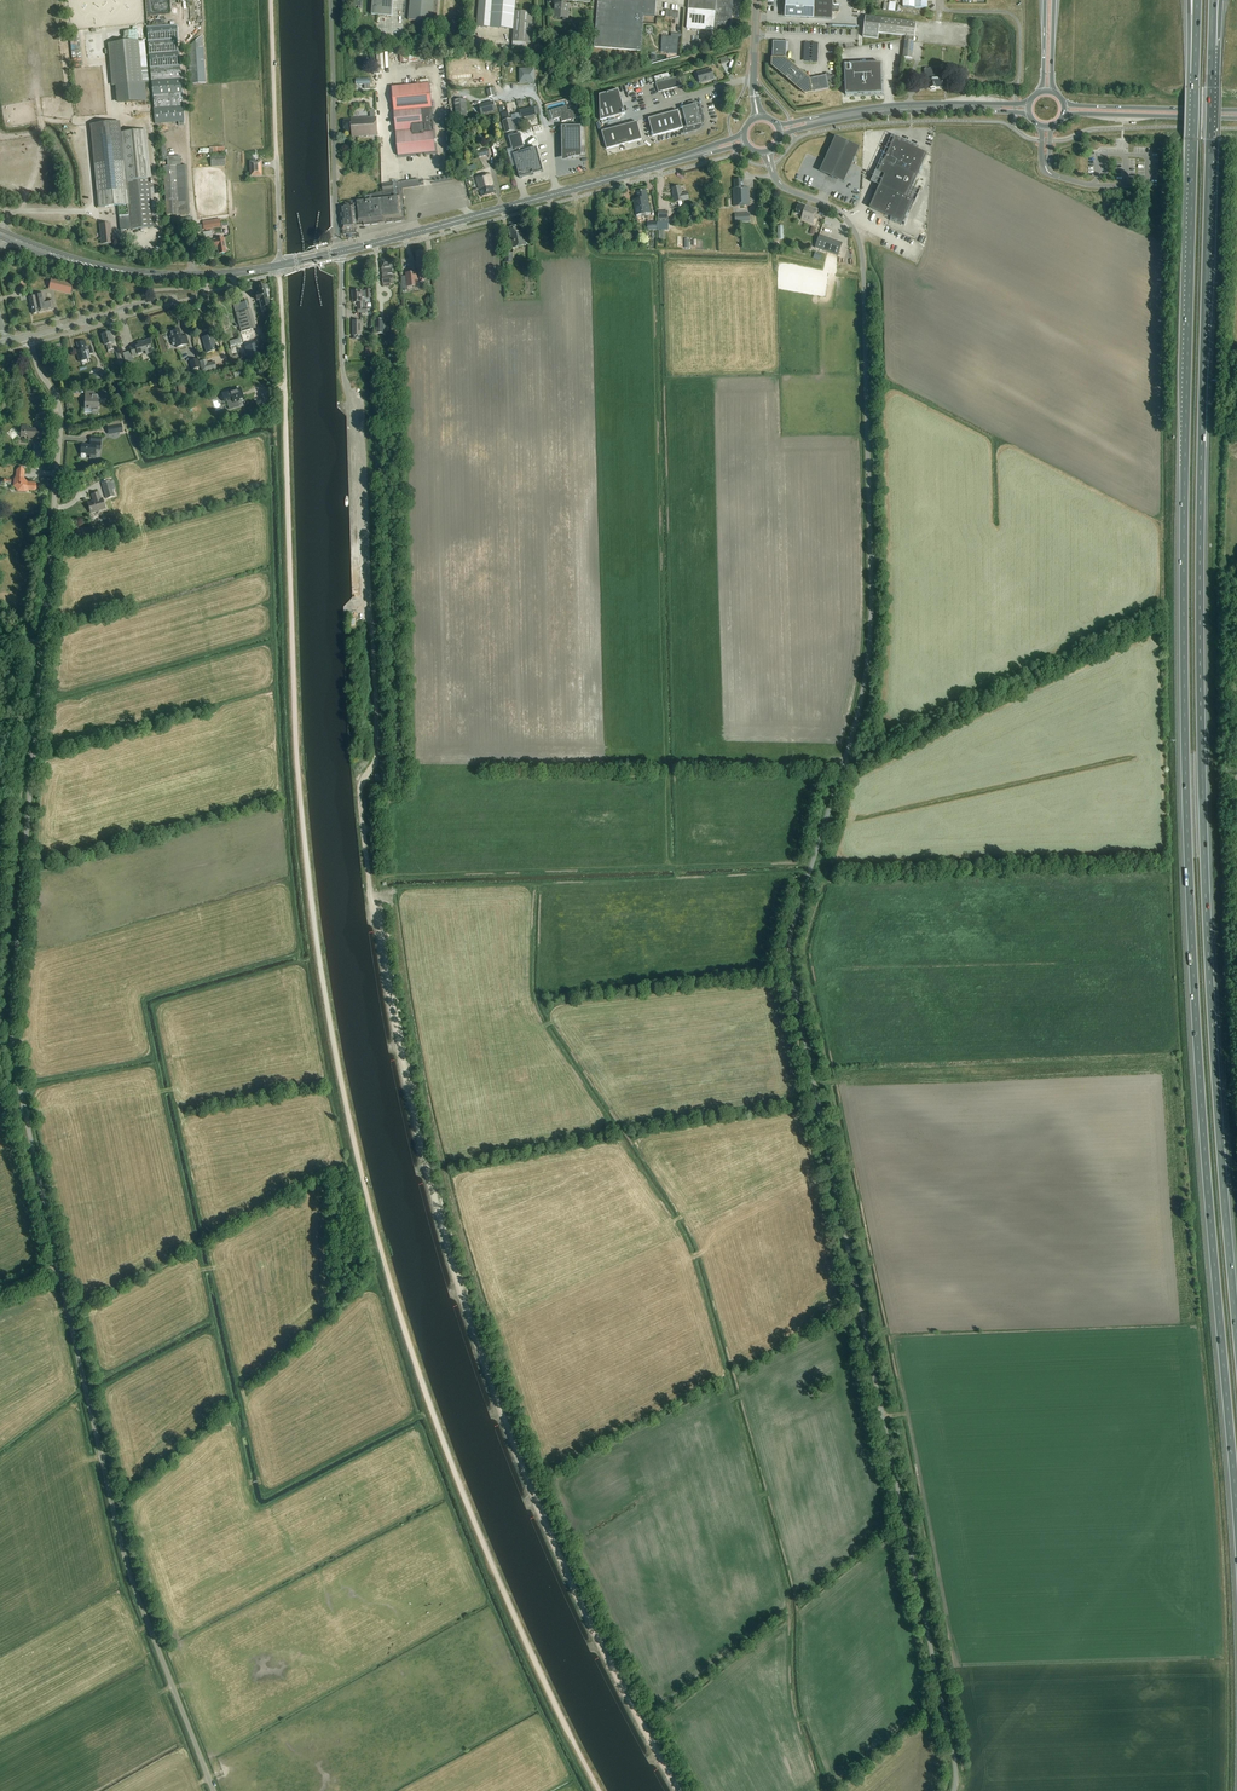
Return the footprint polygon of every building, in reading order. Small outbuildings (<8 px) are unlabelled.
[(371,15),(392,16),(393,0),(372,0),(371,15)] [(421,22),(432,23),(433,22),(437,22),(438,0),(411,0),(409,21),(421,22)] [(477,26),(491,27),(491,28),(513,29),(513,28),(515,29),(514,41),(531,43),(534,13),(515,11),(516,0),(479,0),(477,26)] [(657,0),(598,0),(594,48),(641,52),(644,16),(656,17),(657,0)] [(687,29),(709,31),(712,0),(689,0),(687,29)] [(709,31),(731,33),(734,0),(729,0),(712,0),(709,31)] [(809,17),(809,19),(832,20),(833,0),(783,0),(783,11),(783,10),(787,10),(786,16),(809,17)] [(903,7),(915,8),(927,8),(927,0),(903,0),(903,7)] [(898,2),(885,1),(885,9),(897,11),(898,2)] [(567,19),(568,5),(555,4),(554,18),(567,19)] [(878,39),(879,33),(905,36),(903,58),(912,59),(916,22),(866,16),(863,37),(878,39)] [(153,108),(155,124),(179,121),(184,121),(179,51),(177,51),(177,40),(178,40),(177,24),(147,27),(151,78),(151,81),(154,108),(153,108)] [(203,34),(187,47),(190,84),(206,82),(203,34)] [(677,55),(678,38),(662,37),(661,47),(669,48),(668,54),(677,55)] [(79,38),(70,38),(73,67),(83,66),(82,56),(81,56),(79,38)] [(109,55),(112,86),(116,86),(117,104),(147,101),(145,83),(149,82),(144,41),(139,41),(108,44),(108,50),(109,55)] [(773,42),(773,66),(806,94),(829,89),(828,81),(830,80),(831,83),(835,82),(834,79),(836,79),(835,76),(827,78),(827,76),(826,76),(821,77),(809,80),(786,60),(786,57),(787,43),(773,42)] [(820,43),(805,43),(805,62),(819,62),(820,43)] [(402,63),(411,63),(410,54),(401,54),(402,63)] [(881,63),(869,64),(844,65),(846,95),(864,94),(864,93),(882,92),(881,63)] [(925,80),(930,80),(930,89),(932,90),(934,90),(936,88),(942,88),(942,68),(925,68),(925,80)] [(519,69),(520,83),(535,83),(534,69),(519,69)] [(713,79),(714,78),(711,70),(710,70),(698,73),(700,82),(702,82),(713,79)] [(667,78),(671,77),(670,72),(656,76),(657,81),(664,79),(664,80),(668,79),(667,78)] [(659,93),(677,88),(674,78),(656,83),(659,93)] [(394,113),(432,109),(430,85),(392,88),(394,113)] [(618,90),(600,95),(600,120),(625,114),(618,90)] [(456,118),(467,117),(466,99),(455,100),(456,118)] [(533,99),(530,100),(531,104),(521,106),(521,109),(535,106),(533,99)] [(582,100),(574,102),(576,108),(583,106),(582,100)] [(494,102),(479,106),(482,115),(496,111),(494,102)] [(696,125),(699,120),(696,106),(692,104),(690,108),(678,111),(649,119),(654,137),(683,129),(683,128),(696,125)] [(533,115),(540,114),(538,106),(519,110),(521,118),(522,122),(534,119),(533,115)] [(578,113),(579,111),(577,110),(576,108),(568,111),(567,106),(552,110),(554,120),(561,118),(562,122),(571,120),(573,121),(574,119),(579,117),(578,113)] [(432,109),(394,113),(398,157),(436,153),(432,109)] [(505,133),(506,133),(515,131),(515,130),(512,118),(510,119),(508,112),(501,113),(505,133)] [(351,138),(377,136),(376,118),(350,120),(351,121),(344,121),(344,133),(351,132),(351,138)] [(144,130),(121,133),(120,122),(90,125),(98,208),(118,206),(120,231),(130,230),(130,229),(154,227),(144,130)] [(602,132),(607,149),(642,140),(637,122),(602,132)] [(562,127),(562,157),(582,157),(581,126),(562,127)] [(523,142),(541,140),(540,127),(522,129),(523,142)] [(893,135),(887,149),(889,150),(887,156),(920,171),(927,154),(916,149),(918,146),(893,135)] [(837,138),(822,172),(844,182),(859,148),(837,138)] [(503,161),(497,143),(493,144),(493,146),(492,147),(495,159),(494,159),(496,164),(503,161)] [(479,157),(490,155),(488,148),(480,150),(480,149),(477,149),(479,157)] [(537,148),(513,154),(520,178),(544,172),(537,148)] [(210,156),(211,167),(226,166),(225,155),(210,156)] [(881,185),(908,197),(920,171),(887,156),(884,161),(883,161),(878,172),(885,175),(881,185)] [(251,162),(252,176),(262,176),(261,162),(251,162)] [(481,198),(494,194),(493,188),(493,187),(490,175),(475,180),(479,193),(480,193),(481,198)] [(370,196),(370,199),(355,200),(355,201),(352,201),(353,205),(356,205),(356,211),(358,222),(364,221),(364,223),(366,224),(406,220),(403,189),(420,186),(419,179),(383,185),(383,192),(370,196)] [(735,205),(750,205),(749,188),(744,188),(744,181),(736,181),(736,188),(734,188),(735,205)] [(902,226),(915,200),(908,197),(881,185),(870,208),(892,218),(891,221),(902,226)] [(687,191),(681,193),(680,186),(673,188),(674,192),(673,192),(675,202),(683,200),(689,199),(687,191)] [(651,213),(647,190),(637,192),(638,199),(634,200),(637,216),(642,215),(642,217),(647,216),(646,214),(651,213)] [(814,224),(819,209),(808,205),(808,206),(800,203),(796,213),(803,215),(801,220),(814,224)] [(356,228),(356,222),(355,218),(356,218),(355,211),(356,211),(356,205),(353,205),(340,206),(342,230),(356,228)] [(669,212),(659,212),(659,224),(669,224),(669,212)] [(749,213),(735,214),(735,223),(750,222),(749,213)] [(192,217),(179,218),(179,226),(193,225),(192,217)] [(202,222),(203,230),(221,227),(219,219),(202,222)] [(657,222),(647,222),(647,231),(657,230),(657,226),(657,222)] [(111,238),(112,238),(112,234),(111,234),(110,224),(100,225),(101,235),(100,236),(101,240),(102,239),(102,244),(112,243),(111,238)] [(517,226),(508,228),(512,248),(526,246),(523,231),(518,232),(517,226)] [(840,255),(845,242),(821,234),(817,247),(840,255)] [(217,248),(218,253),(226,252),(224,237),(216,239),(209,241),(210,249),(217,248)] [(415,262),(416,269),(419,269),(419,272),(407,274),(407,276),(402,277),(403,291),(405,291),(409,291),(408,287),(418,286),(418,283),(428,282),(428,277),(429,277),(429,274),(427,274),(427,268),(428,268),(427,262),(426,251),(416,253),(417,262),(415,262)] [(513,262),(513,253),(505,253),(505,263),(513,262)] [(393,276),(388,276),(388,274),(392,273),(392,271),(394,271),(393,260),(381,260),(382,271),(383,277),(383,284),(394,283),(393,276)] [(49,289),(70,294),(73,284),(52,279),(49,289)] [(259,295),(255,296),(257,302),(259,301),(260,304),(261,308),(265,307),(269,306),(267,296),(268,295),(267,290),(268,290),(267,285),(257,287),(259,295)] [(366,313),(365,308),(366,308),(365,301),(363,301),(363,298),(371,297),(370,290),(366,291),(361,292),(361,291),(353,292),(353,303),(358,302),(359,308),(358,308),(358,313),(366,313)] [(35,296),(39,313),(54,310),(52,300),(45,302),(43,294),(35,296)] [(32,315),(39,313),(35,296),(28,297),(32,315)] [(237,304),(234,305),(236,314),(249,310),(247,302),(237,304)] [(375,334),(385,334),(384,319),(375,320),(375,334)] [(362,321),(353,322),(354,336),(362,336),(362,321)] [(170,332),(169,332),(172,343),(173,346),(175,346),(176,348),(189,344),(186,336),(181,338),(178,330),(177,330),(177,328),(170,330),(170,332)] [(111,344),(114,343),(112,338),(111,339),(109,333),(101,335),(104,346),(106,345),(108,351),(113,350),(111,344)] [(206,353),(216,350),(212,335),(201,338),(206,353)] [(137,345),(129,348),(130,352),(123,354),(125,363),(133,361),(132,357),(143,354),(142,352),(145,352),(146,355),(153,353),(151,349),(153,349),(150,339),(142,341),(136,342),(137,345)] [(88,346),(86,347),(85,341),(76,344),(79,354),(76,355),(77,356),(73,357),(75,362),(78,361),(79,362),(90,359),(89,354),(93,353),(92,348),(89,349),(88,346)] [(198,359),(190,361),(192,369),(201,367),(198,359)] [(202,373),(217,369),(215,361),(208,363),(207,360),(199,362),(202,373)] [(258,371),(262,370),(260,364),(250,367),(252,373),(255,372),(256,374),(259,374),(258,371)] [(106,371),(95,374),(97,381),(108,378),(106,371)] [(240,407),(239,403),(244,401),(240,388),(221,394),(224,403),(227,402),(229,410),(240,407)] [(89,409),(92,409),(92,414),(97,414),(98,400),(100,400),(100,401),(105,401),(105,394),(102,394),(102,391),(85,390),(85,395),(84,408),(88,409),(87,409),(89,409)] [(42,438),(42,430),(29,429),(29,426),(21,426),(21,436),(24,437),(24,439),(28,439),(28,440),(35,440),(35,438),(42,438)] [(20,433),(18,433),(14,427),(7,433),(13,439),(18,435),(20,435),(20,433)] [(85,456),(90,456),(90,459),(95,459),(95,450),(100,451),(100,443),(90,443),(90,446),(81,446),(80,455),(81,455),(81,457),(81,458),(84,459),(85,458),(85,456)] [(33,446),(32,455),(41,455),(42,447),(33,446)] [(34,491),(38,488),(34,484),(26,483),(26,482),(24,480),(23,480),(24,472),(21,468),(16,471),(16,481),(14,480),(14,487),(18,492),(24,492),(26,491),(34,491)] [(106,499),(114,497),(110,482),(102,484),(106,499)] [(90,514),(105,509),(102,499),(100,500),(98,493),(91,495),(93,502),(87,503),(90,514)] [(847,1311),(846,1305),(835,1307),(837,1316),(841,1315),(841,1313),(847,1311)]
